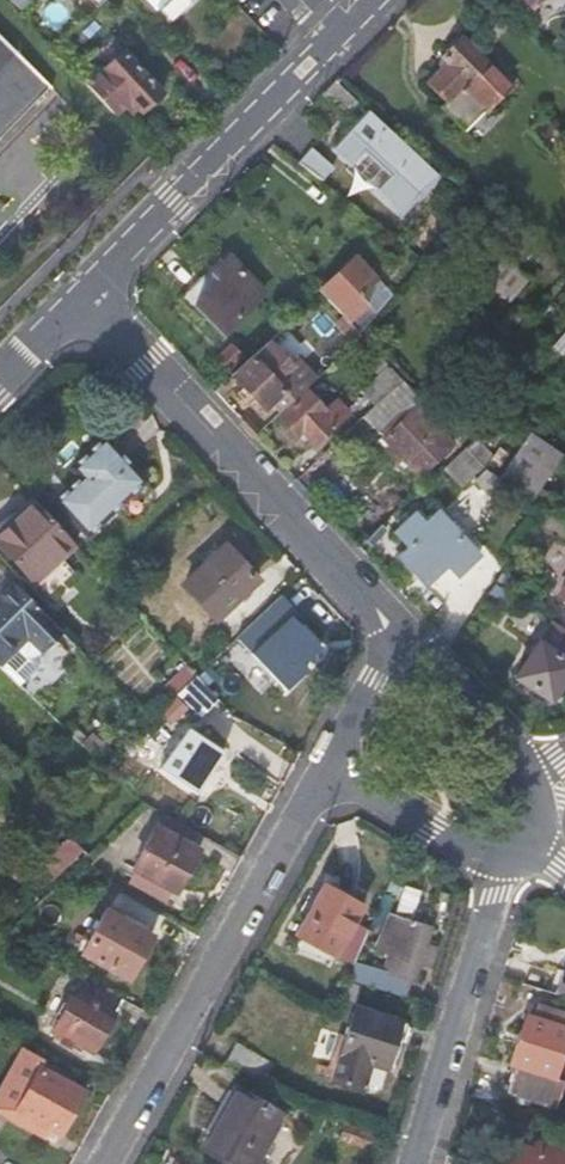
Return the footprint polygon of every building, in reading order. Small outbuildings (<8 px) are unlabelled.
[(153,14),(167,0),(140,0),(153,14)] [(442,106),(465,129),(513,81),(464,32),(445,53),(450,59),(433,78),(451,97),(442,106)] [(0,36),(0,135),(46,88),(48,90),(51,87),(0,36)] [(110,37),(73,73),(114,116),(130,100),(141,112),(163,91),(110,37)] [(347,111),(360,98),(338,77),(325,90),(347,111)] [(348,131),(333,145),(351,162),(364,148),(389,172),(376,186),(400,210),(437,172),(379,117),(370,108),(356,122),(362,128),(354,137),(348,131)] [(356,122),(348,131),(354,137),(362,128),(356,122)] [(504,254),(482,280),(511,304),(532,277),(504,254)] [(266,292),(230,255),(215,269),(222,277),(196,305),(225,334),(266,292)] [(355,257),(321,289),(362,334),(394,295),(355,257)] [(362,334),(343,314),(336,321),(355,341),(361,335),(362,334)] [(363,338),(354,346),(373,366),(370,368),(377,375),(388,365),(363,338)] [(231,340),(215,356),(229,370),(244,353),(231,340)] [(291,367),(268,341),(233,376),(266,411),(274,403),(286,391),(293,398),(329,364),(312,346),(291,367)] [(377,375),(360,391),(375,406),(402,380),(388,365),(377,375)] [(375,428),(385,439),(421,406),(425,402),(403,379),(402,380),(375,406),(364,416),(375,428)] [(274,403),(280,410),(293,398),(286,391),(274,403)] [(308,392),(281,417),(298,435),(302,430),(316,444),(352,411),(340,399),(327,410),(308,392)] [(456,443),(421,406),(385,439),(420,477),(456,443)] [(375,428),(364,416),(333,445),(345,457),(375,428)] [(146,480),(104,434),(67,467),(78,477),(52,500),(85,536),(146,480)] [(531,500),(541,485),(562,456),(531,435),(502,479),(531,500)] [(488,471),(477,481),(495,498),(504,488),(488,471)] [(555,496),(541,485),(531,500),(544,509),(555,496)] [(76,545),(31,497),(0,525),(0,547),(48,599),(74,574),(60,559),(76,545)] [(480,553),(442,510),(426,525),(414,512),(397,528),(411,545),(406,549),(411,555),(407,558),(424,575),(427,571),(434,578),(450,562),(461,573),(480,553)] [(258,578),(227,544),(185,583),(218,617),(258,578)] [(514,578),(503,570),(496,581),(508,589),(514,578)] [(59,631),(10,579),(0,588),(0,667),(16,683),(35,664),(35,653),(59,631)] [(236,639),(291,692),(334,648),(279,595),(236,639)] [(564,675),(564,628),(553,620),(514,678),(548,701),(564,675)] [(267,686),(233,649),(209,671),(243,707),(267,686)] [(169,682),(179,693),(198,676),(195,674),(197,672),(188,664),(169,682)] [(204,718),(222,702),(198,676),(179,693),(167,705),(177,715),(191,703),(204,718)] [(76,724),(68,733),(81,746),(90,737),(76,724)] [(90,737),(81,746),(103,766),(121,749),(100,727),(90,737)] [(222,752),(188,729),(162,768),(196,791),(222,752)] [(186,843),(192,831),(164,814),(158,826),(155,825),(132,866),(136,868),(131,879),(163,897),(169,887),(176,891),(199,850),(186,843)] [(52,880),(85,849),(73,837),(55,855),(43,867),(41,870),(52,880)] [(35,858),(43,867),(55,855),(47,846),(35,858)] [(364,905),(323,882),(293,934),(335,957),(364,905)] [(153,934),(106,907),(80,952),(127,980),(153,934)] [(382,970),(354,962),(348,978),(406,996),(411,978),(415,980),(419,967),(429,969),(435,945),(426,942),(430,927),(388,914),(376,951),(386,954),(382,970)] [(553,992),(564,997),(564,967),(553,963),(545,987),(554,989),(553,992)] [(90,1051),(120,998),(80,975),(51,1027),(90,1051)] [(338,999),(344,1000),(349,983),(346,981),(338,999)] [(362,987),(349,983),(344,1000),(357,1004),(362,987)] [(537,1003),(533,1015),(524,1011),(508,1063),(517,1065),(508,1094),(556,1109),(564,1081),(555,1080),(564,1049),(564,1025),(564,1024),(564,1012),(537,1003)] [(410,1024),(354,1007),(330,1078),(359,1088),(359,1086),(363,1088),(368,1089),(374,1088),(378,1086),(382,1083),(392,1047),(402,1049),(410,1024)] [(272,1061),(235,1041),(224,1061),(261,1082),(272,1061)] [(39,1064),(43,1057),(23,1046),(0,1088),(0,1113),(9,1118),(14,1108),(48,1127),(60,1133),(84,1091),(39,1064)] [(201,1147),(232,1163),(253,1163),(280,1115),(234,1089),(201,1147)] [(43,1137),(48,1127),(14,1108),(9,1118),(43,1137)] [(344,1121),(338,1139),(371,1151),(378,1134),(344,1121)] [(538,1142),(536,1151),(522,1147),(517,1163),(564,1163),(564,1151),(538,1142)]
